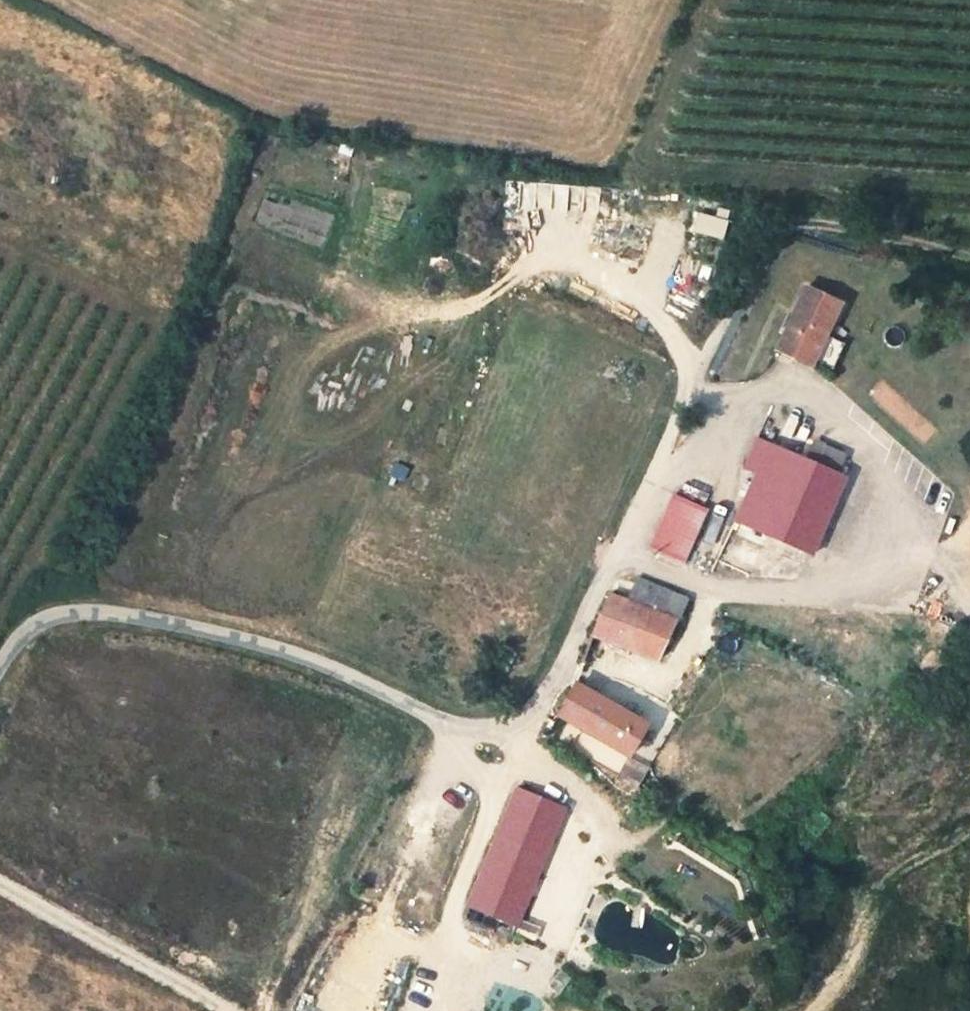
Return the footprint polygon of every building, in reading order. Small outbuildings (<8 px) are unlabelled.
[(841,304),(805,288),(778,350),(812,365),(841,304)] [(812,555),(846,478),(838,474),(806,460),(757,438),(744,467),(757,473),(736,521),(812,555)] [(806,460),(838,474),(846,455),(814,441),(806,460)] [(649,550),(683,564),(707,509),(674,494),(649,550)] [(586,631),(656,657),(680,597),(630,579),(620,599),(603,591),(591,620),(586,631)] [(572,684),(554,714),(599,739),(616,713),(664,740),(682,710),(668,701),(676,688),(659,678),(653,686),(637,677),(617,707),(572,684)] [(566,810),(515,789),(468,904),(519,925),(566,810)]
